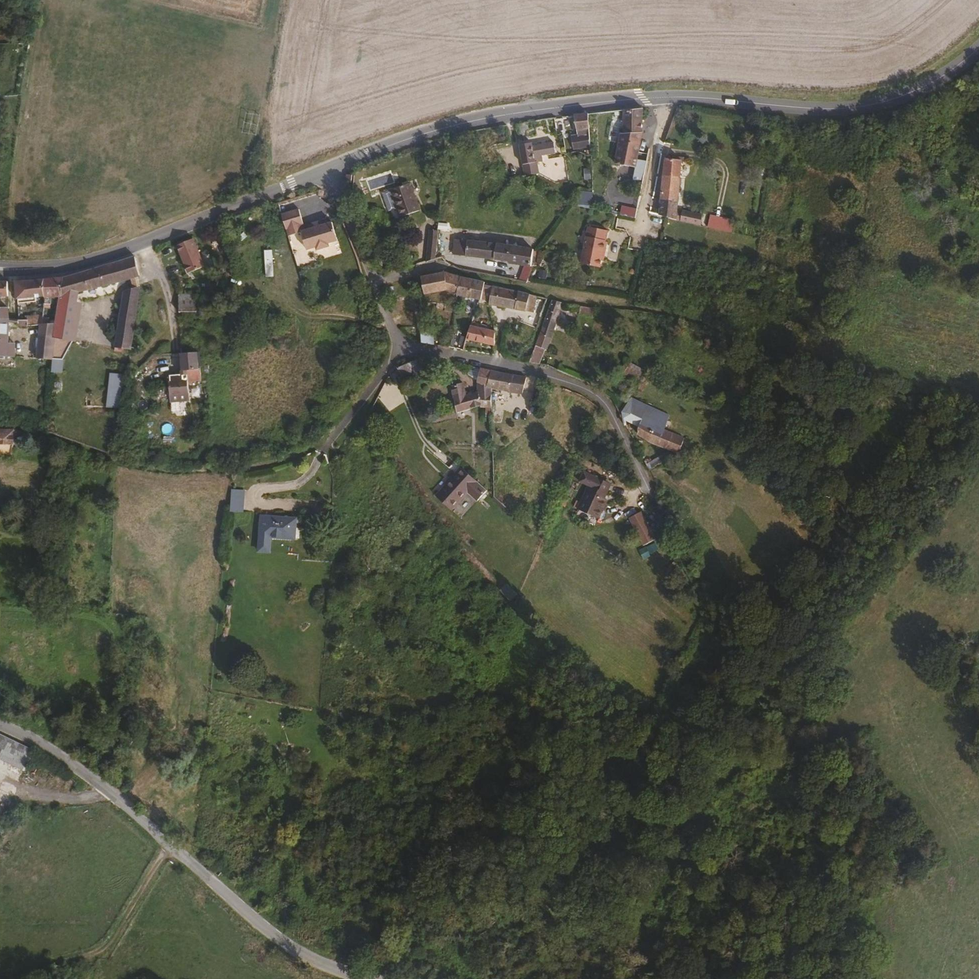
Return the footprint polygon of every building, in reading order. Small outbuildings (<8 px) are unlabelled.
[(642,141),(642,110),(623,111),(624,134),(627,134),(627,141),(641,141),(642,141)] [(591,146),(588,114),(574,116),(577,136),(571,137),(573,147),(591,146)] [(636,169),(640,144),(641,143),(641,141),(627,141),(627,134),(624,134),(624,136),(621,135),(615,165),(636,169)] [(562,151),(560,142),(527,145),(530,162),(543,161),(542,153),(562,151)] [(675,216),(681,161),(665,159),(659,215),(675,216)] [(544,172),(543,161),(530,162),(531,174),(544,172)] [(410,177),(391,183),(399,210),(419,205),(410,177)] [(636,209),(621,205),(619,214),(634,218),(636,209)] [(694,221),(696,213),(681,209),(679,217),(694,221)] [(301,232),(299,226),(302,225),(298,211),(282,216),(288,237),(301,233),(306,252),(315,249),(316,252),(329,248),(328,245),(336,243),(330,224),(301,232)] [(710,217),(709,228),(730,230),(731,220),(710,217)] [(608,242),(610,231),(589,228),(583,265),(603,268),(606,252),(607,246),(610,246),(611,243),(608,242)] [(434,257),(437,234),(427,236),(424,259),(431,257),(434,257)] [(534,251),(445,239),(443,253),(455,255),(455,256),(509,263),(509,265),(525,267),(533,268),(534,251)] [(194,240),(177,247),(189,275),(206,268),(194,240)] [(139,276),(135,258),(62,279),(60,296),(91,289),(139,276)] [(456,295),(460,279),(460,277),(446,273),(444,273),(421,278),(423,296),(443,292),(456,295)] [(531,285),(532,275),(524,274),(523,283),(531,285)] [(60,296),(62,279),(43,281),(42,298),(60,296)] [(481,304),(483,284),(460,279),(456,295),(456,296),(478,300),(478,302),(477,304),(481,304)] [(42,298),(43,281),(15,283),(16,300),(42,298)] [(129,350),(134,320),(140,287),(127,292),(114,348),(129,350)] [(534,314),(536,297),(521,293),(492,288),(490,301),(490,304),(534,314)] [(88,343),(91,289),(60,296),(58,325),(56,341),(88,343)] [(196,312),(195,296),(178,296),(178,313),(196,313),(196,312)] [(541,313),(544,299),(538,298),(535,311),(541,313)] [(549,338),(556,315),(562,302),(551,301),(539,334),(549,338)] [(8,309),(0,309),(0,320),(9,320),(8,309)] [(196,326),(196,322),(204,322),(204,312),(196,312),(196,313),(178,313),(180,348),(197,348),(202,348),(202,345),(208,345),(208,326),(196,326)] [(43,324),(44,317),(27,320),(27,326),(41,325),(43,324)] [(9,320),(0,320),(0,357),(10,357),(9,320)] [(56,341),(58,325),(43,324),(41,325),(40,359),(55,360),(56,341)] [(494,350),(495,330),(470,325),(465,342),(494,350)] [(434,345),(433,326),(420,327),(422,343),(434,345)] [(198,371),(197,355),(180,355),(180,372),(198,371)] [(424,372),(418,359),(397,368),(401,377),(414,371),(415,375),(424,372)] [(63,373),(65,361),(55,360),(53,372),(63,373)] [(633,363),(627,369),(639,380),(645,375),(633,363)] [(485,387),(489,372),(472,368),(470,377),(476,383),(476,393),(476,394),(489,394),(489,388),(485,387)] [(204,382),(203,371),(198,371),(180,372),(180,376),(170,376),(170,383),(168,384),(169,395),(188,394),(190,382),(204,382)] [(521,397),(525,382),(489,372),(485,387),(489,388),(521,397)] [(122,417),(126,384),(87,379),(83,412),(122,417)] [(489,406),(489,394),(476,394),(476,393),(464,396),(460,385),(449,388),(456,413),(479,407),(479,408),(489,406)] [(665,416),(628,398),(621,412),(621,414),(623,423),(639,427),(640,420),(664,431),(665,416)] [(683,439),(664,431),(640,420),(639,427),(637,435),(648,442),(678,455),(683,439)] [(24,434),(14,431),(0,430),(0,453),(11,453),(13,438),(23,441),(24,434)] [(485,491),(460,468),(455,473),(452,471),(447,477),(451,480),(436,497),(451,510),(468,492),(477,500),(485,491)] [(603,502),(610,486),(591,478),(576,512),(593,519),(597,510),(601,512),(605,503),(603,502)] [(461,517),(477,504),(470,496),(455,510),(461,517)] [(242,528),(244,505),(234,504),(231,527),(242,528)] [(597,521),(601,512),(597,510),(593,519),(597,521)] [(642,512),(627,519),(640,548),(656,541),(642,512)] [(295,522),(260,519),(258,539),(293,542),(295,522)] [(511,602),(518,595),(507,584),(500,591),(511,602)] [(0,737),(0,757),(24,769),(32,753),(0,737)]
